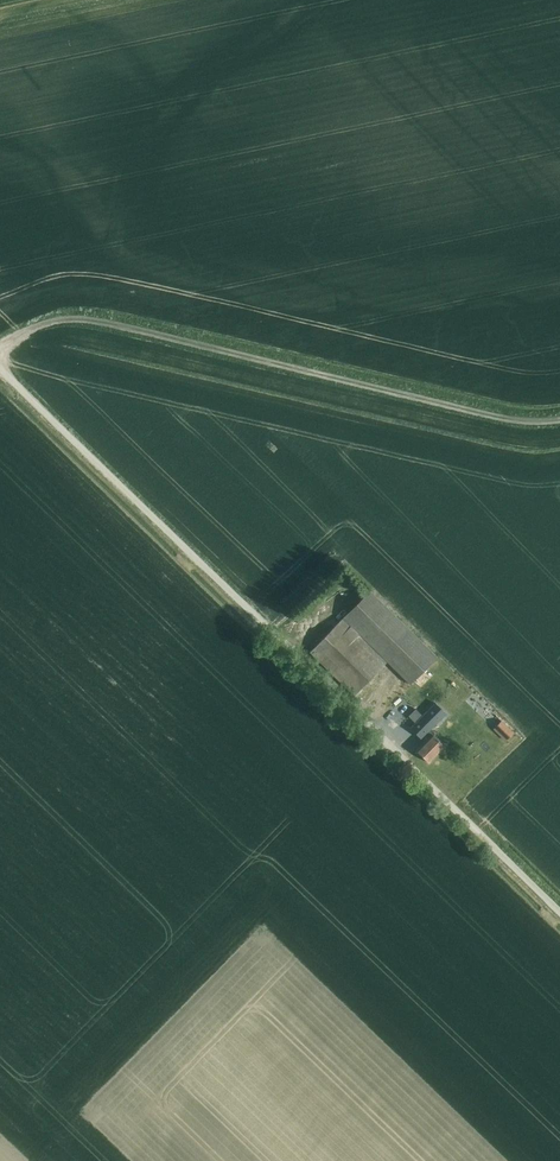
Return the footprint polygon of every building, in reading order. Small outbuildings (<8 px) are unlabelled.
[(369,590),(342,618),(309,652),(353,695),(387,661),(410,684),(437,657),(369,590)] [(412,695),(431,677),(425,671),(392,704),(402,714),(411,705),(405,699),(411,694),(412,695)] [(434,706),(428,712),(419,721),(428,731),(434,725),(428,719),(438,710),(434,706)] [(501,721),(498,723),(504,729),(498,734),(505,741),(513,733),(506,726),(501,721)] [(428,763),(444,747),(431,734),(415,750),(428,763)]
